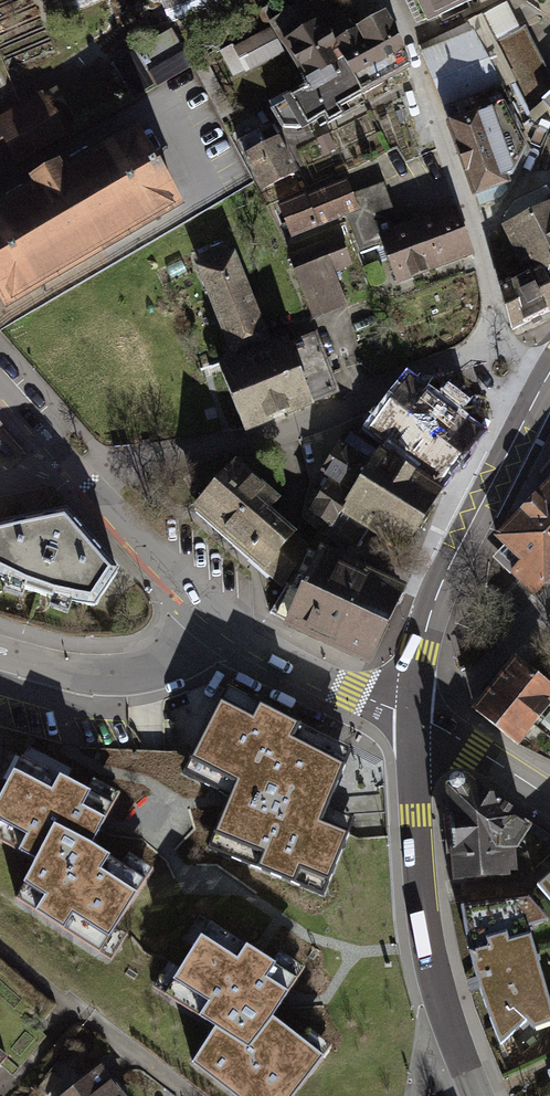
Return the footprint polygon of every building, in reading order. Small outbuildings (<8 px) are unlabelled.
[(426,27),(468,7),(490,0),(415,0),(426,27)] [(483,15),(418,45),(443,110),(480,208),(496,202),(498,194),(513,188),(511,184),(516,182),(531,151),(509,108),(512,106),(503,88),(517,82),(483,15)] [(549,97),(549,30),(543,17),(517,30),(549,97)] [(223,49),(234,74),(285,53),(273,27),(223,49)] [(334,32),(291,53),(324,121),(414,78),(391,30),(344,53),(334,32)] [(138,49),(155,83),(189,66),(173,32),(138,49)] [(130,94),(151,85),(136,50),(115,58),(130,94)] [(0,123),(0,184),(67,146),(40,100),(0,123)] [(8,304),(187,203),(142,124),(0,204),(0,289),(8,304)] [(282,147),(251,163),(270,199),(301,183),(282,147)] [(349,186),(285,211),(297,242),(361,217),(349,186)] [(500,223),(525,277),(534,273),(535,276),(546,271),(549,269),(549,192),(549,191),(515,205),(500,223)] [(456,210),(381,237),(397,281),(472,253),(456,210)] [(341,239),(291,258),(315,322),(349,310),(335,273),(352,267),(341,239)] [(244,429),(246,435),(341,397),(331,373),(316,335),(296,343),(290,328),(268,337),(235,254),(196,270),(233,362),(219,368),(244,429)] [(525,277),(500,290),(508,314),(514,336),(549,318),(549,280),(546,271),(535,276),(534,273),(525,277)] [(479,435),(410,378),(369,428),(439,485),(479,435)] [(369,533),(407,555),(428,521),(441,500),(446,492),(382,450),(380,453),(372,448),(351,435),(345,444),(341,442),(320,476),(330,482),(323,495),(311,514),(358,550),(369,533)] [(194,510),(285,590),(309,550),(299,541),(300,539),(274,515),(283,503),(238,463),(194,510)] [(495,543),(502,550),(495,557),(504,566),(514,576),(514,577),(513,577),(534,597),(549,581),(549,485),(495,543)] [(95,607),(108,581),(64,527),(0,541),(0,577),(95,607)] [(288,624),(286,627),(372,667),(409,589),(323,549),(320,556),(309,550),(285,590),(271,614),(288,624)] [(516,661),(475,710),(517,745),(549,705),(549,689),(516,661)] [(259,705),(227,689),(183,774),(230,798),(226,806),(208,848),(322,896),(349,834),(322,822),(351,752),(259,705)] [(145,881),(90,846),(103,821),(112,805),(21,757),(0,797),(0,838),(35,861),(15,898),(100,952),(145,881)] [(460,781),(454,779),(446,786),(444,792),(442,793),(450,887),(507,884),(507,879),(514,879),(513,859),(528,836),(520,831),(526,820),(460,781)] [(534,891),(549,909),(549,877),(534,891)] [(459,902),(474,971),(500,1037),(523,1014),(533,1024),(549,1017),(549,1011),(536,963),(513,897),(459,902)] [(235,1095),(293,1095),(323,1057),(271,1017),(287,994),(296,979),(256,953),(210,923),(164,993),(215,1027),(193,1063),(235,1095)] [(81,1095),(118,1095),(105,1079),(81,1095)]
